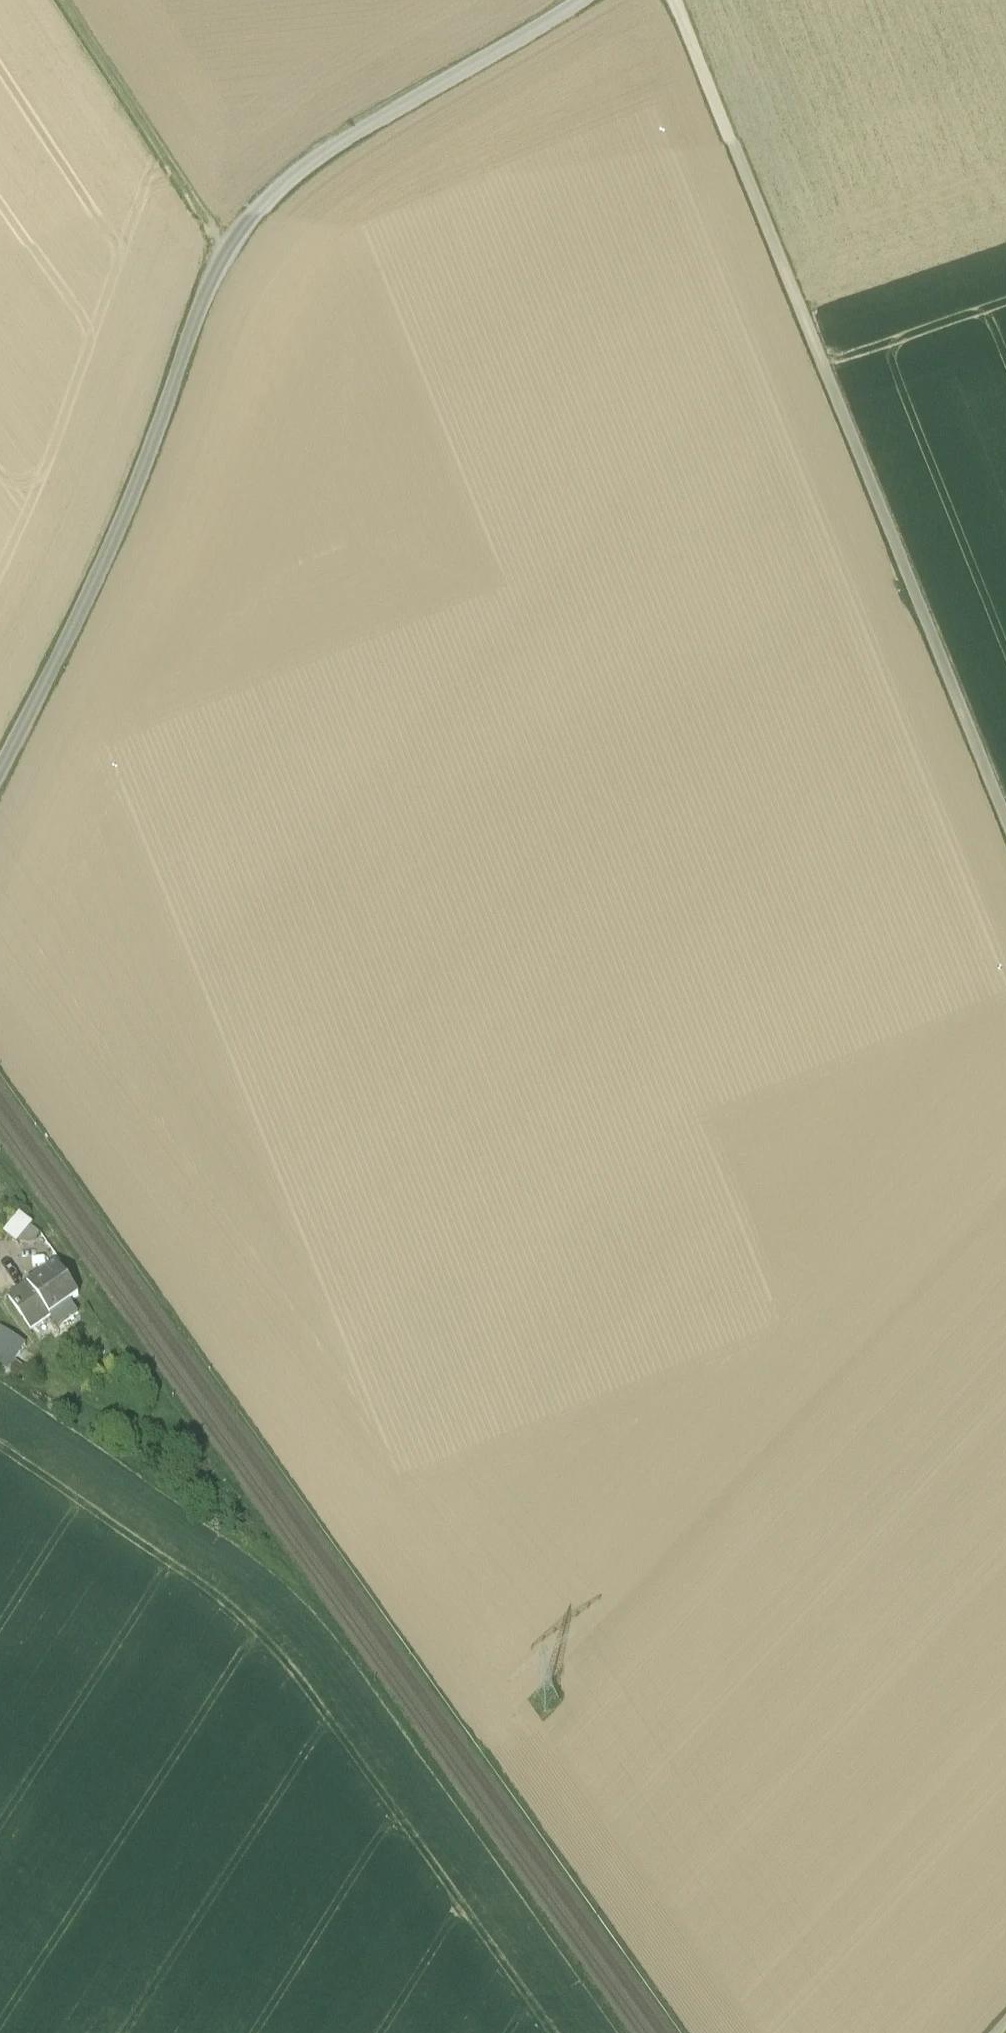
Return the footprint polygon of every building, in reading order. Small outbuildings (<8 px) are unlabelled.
[(16,1296),(42,1334),(93,1301),(67,1262),(16,1296)] [(27,1344),(0,1328),(0,1361),(12,1368),(27,1344)]
